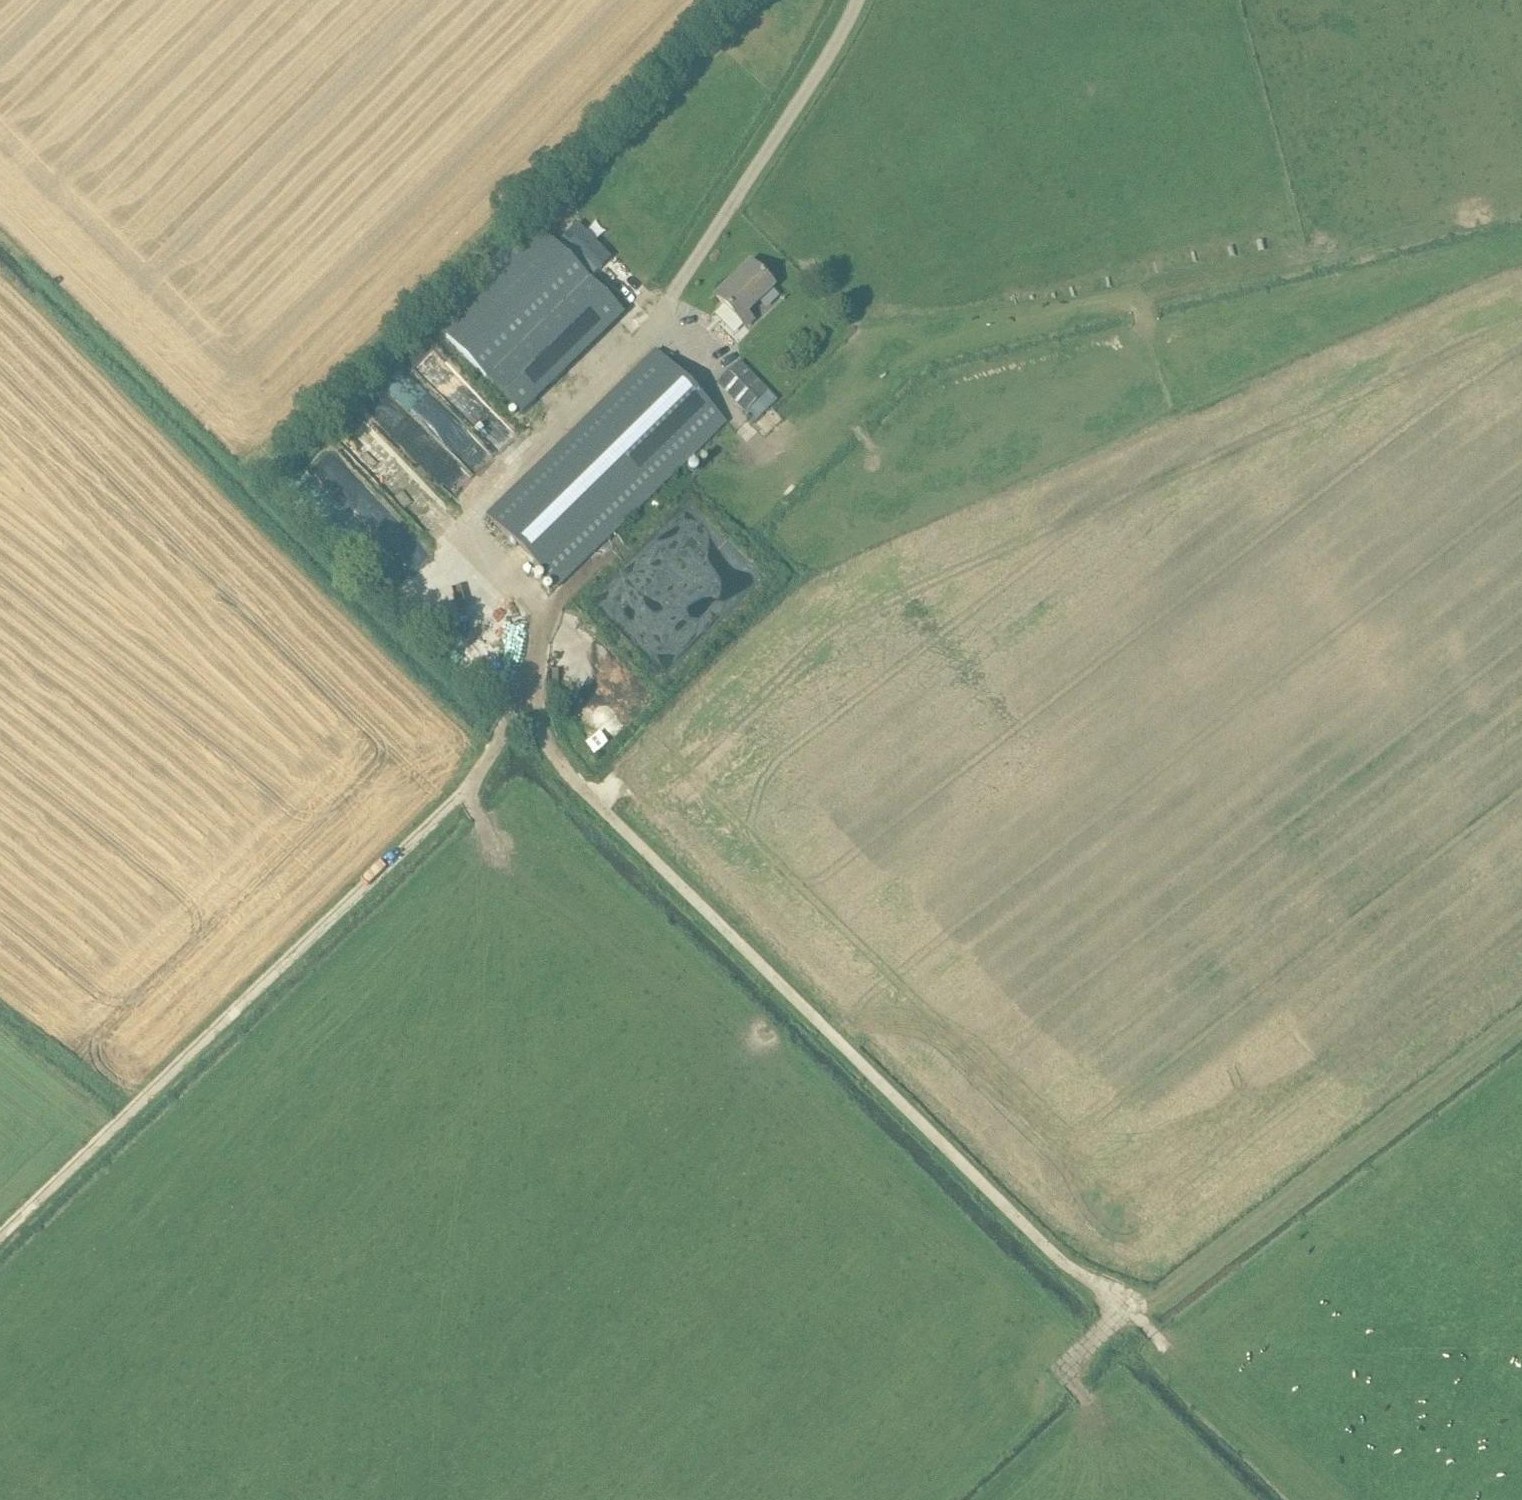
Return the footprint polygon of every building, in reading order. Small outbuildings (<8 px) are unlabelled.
[(430,320),(522,416),(625,315),(532,221),(430,320)] [(715,296),(744,327),(753,319),(747,312),(773,286),(750,262),(715,296)] [(655,349),(486,515),(557,588),(727,422),(655,349)] [(740,361),(717,384),(753,422),(777,402),(740,361)]
